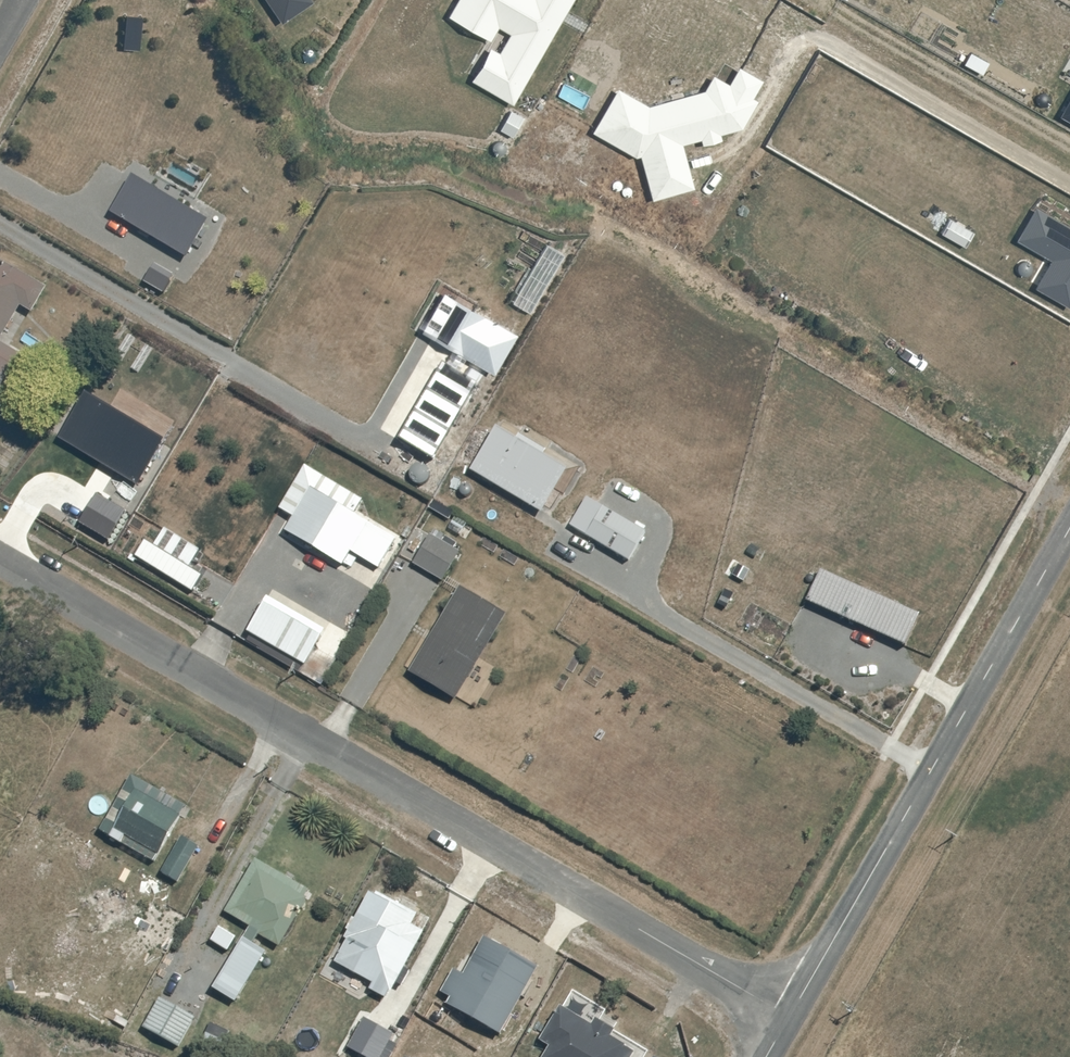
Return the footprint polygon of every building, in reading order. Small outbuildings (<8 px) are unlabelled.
[(283,23),(314,2),(313,0),(267,0),(283,23)] [(512,33),(501,52),(492,48),(473,81),(514,104),(574,0),(459,0),(449,16),(491,40),(499,26),(512,33)] [(127,13),(123,48),(139,49),(143,15),(127,13)] [(759,100),(752,96),(762,79),(740,66),(730,83),(715,74),(706,91),(649,106),(619,88),(594,132),(637,157),(641,155),(654,200),(695,187),(684,144),(701,139),(703,146),(723,140),(721,134),(743,127),(759,100)] [(1069,120),(1069,101),(1061,115),(1069,120)] [(112,213),(187,257),(208,221),(134,177),(112,213)] [(3,336),(21,306),(33,313),(48,287),(0,260),(0,334),(3,336)] [(176,276),(155,265),(146,281),(166,293),(176,276)] [(0,343),(0,395),(8,399),(31,362),(0,343)] [(444,364),(400,438),(435,459),(479,385),(444,364)] [(520,435),(517,439),(499,428),(472,471),(542,513),(568,470),(545,456),(547,452),(520,435)] [(281,509),(295,517),(286,531),(343,566),(351,553),(381,570),(398,542),(354,515),(364,500),(308,466),(281,509)] [(98,496),(81,523),(110,541),(127,514),(98,496)] [(604,508),(588,535),(630,560),(647,533),(604,508)] [(430,535),(413,563),(444,581),(461,552),(430,535)] [(808,605),(907,646),(920,615),(821,573),(808,605)] [(509,616),(461,588),(411,673),(459,701),(509,616)] [(269,599),(249,632),(306,667),(326,633),(269,599)] [(101,833),(155,863),(187,806),(133,776),(101,833)] [(200,848),(181,838),(161,874),(180,884),(200,848)] [(256,860),(252,867),(306,897),(310,890),(256,860)] [(281,947),(309,899),(306,897),(252,867),(224,915),(281,947)] [(347,940),(349,941),(337,963),(374,984),(370,991),(386,1000),(389,993),(391,994),(427,933),(414,926),(419,917),(378,893),(376,895),(374,894),(347,940)] [(267,952),(245,939),(215,989),(237,1003),(267,952)] [(196,1018),(160,998),(143,1028),(179,1048),(196,1018)] [(613,1039),(618,1031),(598,1019),(593,1027),(560,1008),(541,1041),(552,1047),(546,1056),(636,1056),(638,1053),(613,1039)] [(365,1019),(347,1050),(361,1056),(382,1056),(394,1035),(365,1019)]
